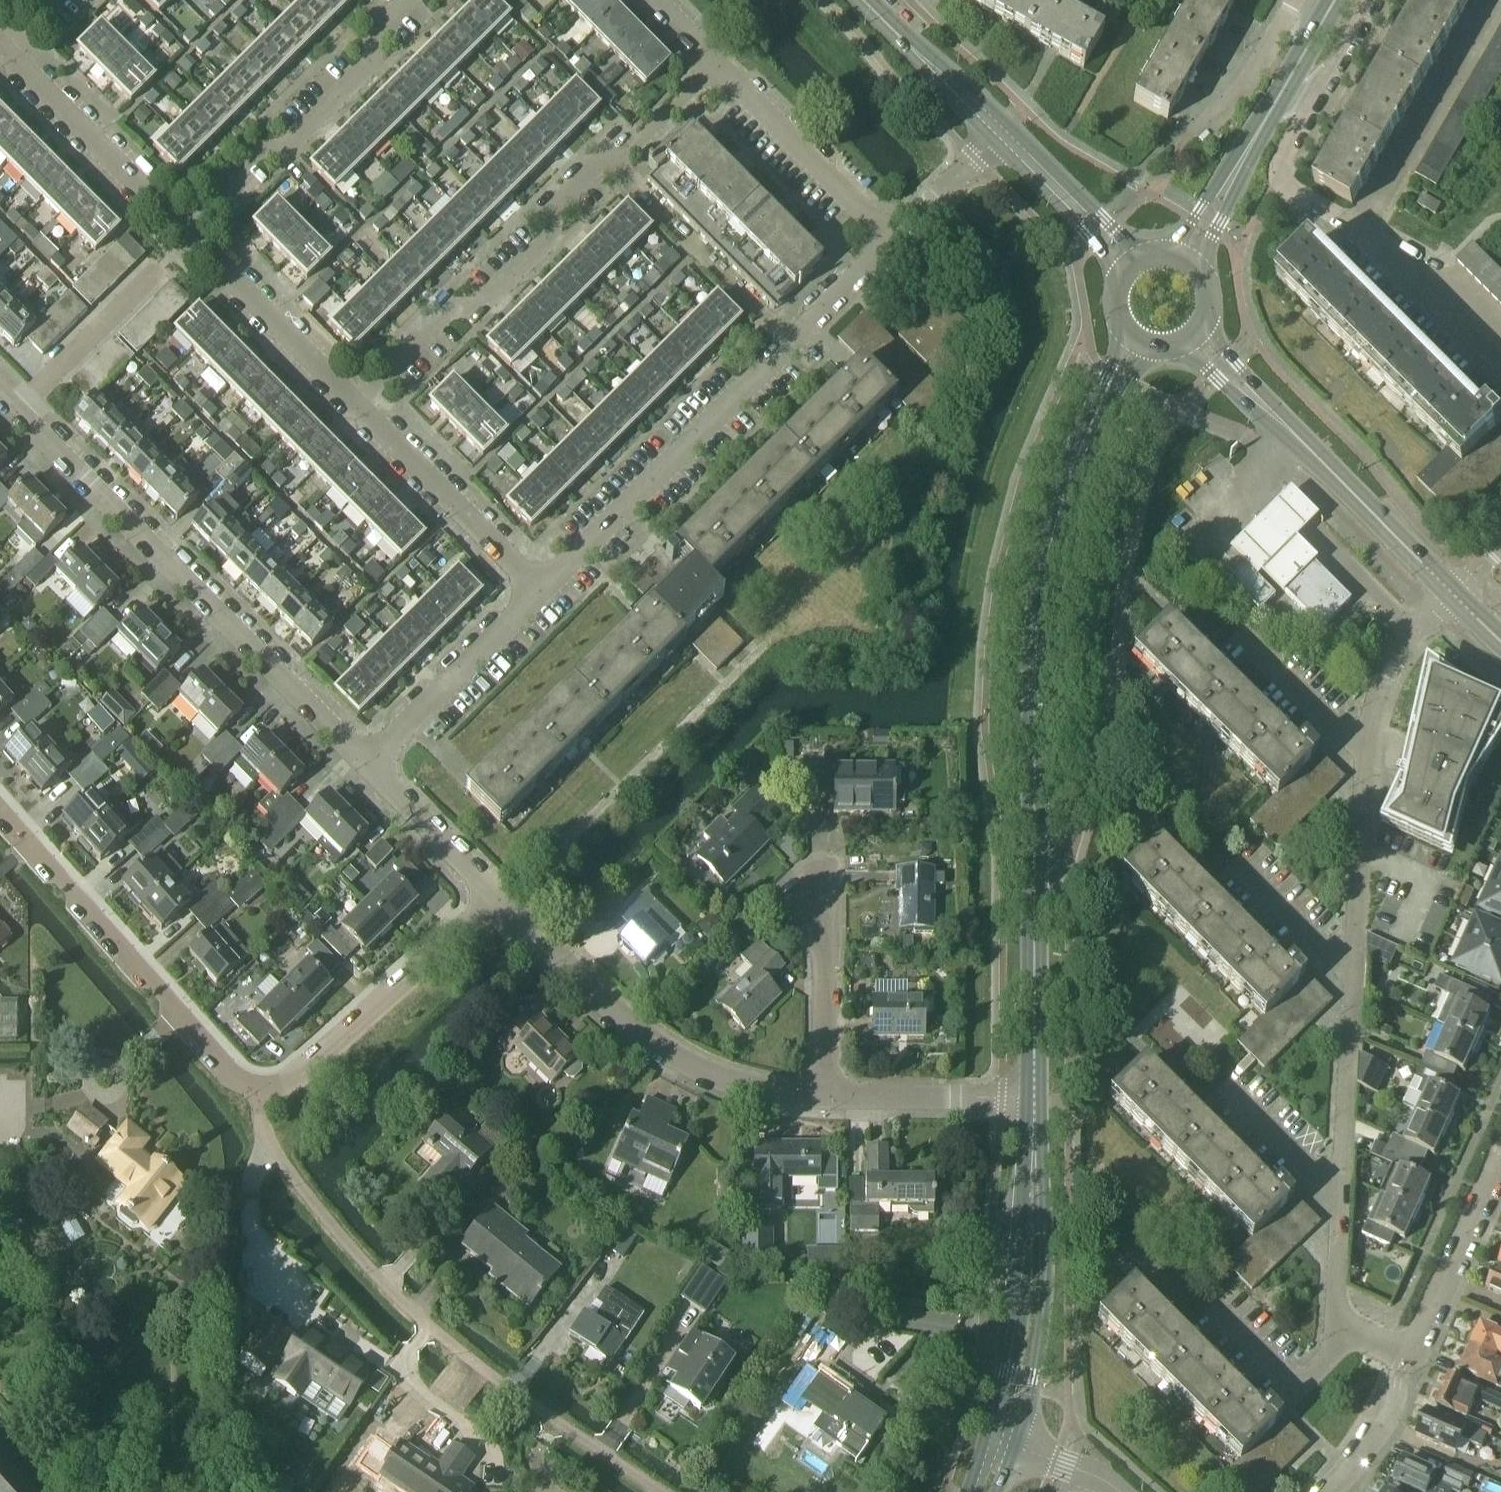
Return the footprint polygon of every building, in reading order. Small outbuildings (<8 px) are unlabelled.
[(159,13),(172,0),(145,0),(159,13)] [(319,0),(306,0),(295,11),(318,35),(336,17),(319,0)] [(336,17),(353,0),(319,0),(336,17)] [(492,0),(480,0),(469,11),(492,35),(510,17),(492,0)] [(512,8),(529,25),(538,16),(522,0),(520,0),(512,8)] [(592,0),(562,0),(577,15),(592,0)] [(617,9),(608,0),(592,0),(577,15),(594,33),(617,9)] [(1046,1),(1044,0),(971,0),(969,2),(1027,35),(1046,1)] [(1234,6),(1224,0),(1192,0),(1183,15),(1217,35),(1234,6)] [(1463,16),(1434,0),(1421,0),(1406,26),(1444,48),(1463,16)] [(1472,0),(1434,0),(1463,16),(1472,0)] [(238,23),(252,9),(243,1),(230,14),(238,23)] [(1084,68),(1103,34),(1046,1),(1027,35),(1084,68)] [(215,2),(205,11),(212,18),(221,9),(215,2)] [(611,50),(635,27),(617,9),(594,33),(611,50)] [(318,35),(295,11),(277,28),(301,52),(318,35)] [(492,35),(469,11),(451,29),(474,52),(492,35)] [(154,22),(147,15),(135,26),(142,34),(154,22)] [(1200,64),(1217,35),(1183,15),(1167,44),(1200,64)] [(220,23),(211,32),(218,39),(227,30),(220,23)] [(96,66),(119,43),(102,25),(78,48),(96,66)] [(548,25),(538,35),(546,43),(556,33),(548,25)] [(158,38),(164,31),(159,26),(152,33),(158,38)] [(1426,79),(1444,48),(1406,26),(1388,57),(1426,79)] [(628,67),(652,44),(635,27),(611,50),(628,67)] [(301,52),(277,28),(260,45),(284,68),(301,52)] [(474,52),(451,29),(434,46),(457,70),(474,52)] [(192,30),(183,39),(189,45),(198,36),(192,30)] [(174,41),(164,31),(158,38),(167,47),(174,41)] [(203,58),(216,45),(207,36),(194,49),(203,58)] [(523,42),(511,54),(522,65),(534,53),(523,42)] [(1494,42),(1488,52),(1500,60),(1500,46),(1494,42)] [(113,83),(136,60),(119,43),(96,66),(113,83)] [(561,44),(555,49),(564,58),(570,53),(561,44)] [(646,85),(670,62),(652,44),(628,67),(646,85)] [(1184,92),(1200,64),(1167,44),(1150,73),(1184,92)] [(284,68),(260,45),(242,63),(266,86),(284,68)] [(457,70),(434,46),(417,63),(440,87),(457,70)] [(1488,52),(1482,62),(1500,73),(1500,60),(1488,52)] [(188,57),(179,67),(186,74),(196,64),(188,57)] [(1408,111),(1426,79),(1388,57),(1369,89),(1408,111)] [(512,75),(522,66),(515,59),(506,69),(512,75)] [(131,101),(154,78),(136,60),(113,83),(131,101)] [(540,61),(530,71),(537,78),(548,68),(540,61)] [(591,71),(582,62),(573,70),(582,79),(588,73),(591,71)] [(1482,62),(1476,73),(1497,85),(1500,78),(1500,73),(1482,62)] [(266,86),(242,63),(225,80),(249,103),(266,86)] [(440,87),(417,63),(399,81),(422,104),(440,87)] [(173,73),(164,82),(173,91),(182,82),(173,73)] [(605,90),(588,73),(582,79),(599,96),(605,90)] [(1167,121),(1184,92),(1150,73),(1134,101),(1167,121)] [(1497,85),(1476,73),(1470,83),(1491,95),(1497,85)] [(492,75),(482,85),(490,93),(500,84),(492,75)] [(249,103),(225,80),(208,97),(231,121),(249,103)] [(422,104),(399,81),(382,98),(405,121),(422,104)] [(519,96),(528,88),(521,81),(513,90),(519,96)] [(1491,95),(1470,83),(1464,93),(1485,106),(1491,95)] [(599,108),(576,85),(558,102),(581,125),(599,108)] [(1390,142),(1408,111),(1369,89),(1351,120),(1390,142)] [(616,100),(605,90),(599,96),(609,107),(616,100)] [(167,102),(156,91),(146,102),(156,112),(167,102)] [(1485,106),(1464,93),(1458,104),(1479,116),(1485,106)] [(476,111),(485,102),(479,95),(470,105),(476,111)] [(231,121),(208,97),(190,115),(214,138),(231,121)] [(500,113),(509,104),(502,97),(494,106),(500,113)] [(405,121),(382,98),(364,115),(388,139),(405,121)] [(581,125),(558,102),(541,119),(564,142),(581,125)] [(1479,116),(1458,104),(1452,114),(1473,126),(1479,116)] [(15,124),(0,108),(0,139),(15,124)] [(143,108),(134,117),(142,125),(151,116),(143,108)] [(452,135),(468,119),(458,109),(442,125),(443,126),(452,135)] [(1473,126),(1452,114),(1446,124),(1467,137),(1473,126)] [(214,138),(190,115),(173,132),(196,156),(214,138)] [(388,139),(364,115),(347,133),(370,156),(388,139)] [(485,115),(476,124),(484,132),(488,128),(490,120),(485,115)] [(564,142),(541,119),(524,136),(547,160),(564,142)] [(1371,174),(1390,142),(1351,120),(1333,152),(1371,174)] [(32,141),(15,124),(0,139),(0,156),(9,164),(32,141)] [(1467,137),(1446,124),(1440,134),(1461,147),(1467,137)] [(443,143),(452,135),(443,126),(435,134),(443,143)] [(196,156),(173,132),(155,149),(178,173),(196,156)] [(370,156),(347,133),(329,150),(352,174),(370,156)] [(822,262),(695,134),(671,158),(663,150),(648,165),(656,174),(647,183),(774,310),(822,262)] [(1461,147),(1440,134),(1434,145),(1455,157),(1461,147)] [(547,160),(524,136),(506,154),(529,177),(547,160)] [(26,182),(50,158),(32,141),(9,164),(26,182)] [(423,163),(433,153),(425,145),(415,155),(423,163)] [(1455,157),(1434,145),(1428,155),(1449,168),(1455,157)] [(352,174),(329,150),(311,168),(335,191),(352,174)] [(459,158),(451,150),(443,158),(451,167),(459,158)] [(1353,206),(1371,174),(1333,152),(1315,183),(1353,206)] [(529,177),(506,154),(489,171),(512,194),(529,177)] [(1449,168),(1428,155),(1422,165),(1443,178),(1449,168)] [(44,200),(68,176),(50,158),(26,182),(44,200)] [(389,177),(393,181),(399,187),(418,169),(408,158),(389,177)] [(1443,178),(1422,165),(1416,176),(1437,188),(1443,178)] [(432,182),(440,173),(434,167),(425,175),(432,182)] [(512,194),(489,171),(471,189),(494,212),(512,194)] [(61,217),(85,193),(68,176),(44,200),(61,217)] [(321,194),(303,177),(296,184),(313,202),(321,194)] [(391,196),(399,187),(393,181),(384,190),(391,196)] [(415,185),(407,193),(413,200),(421,191),(415,185)] [(494,212),(471,189),(454,206),(477,229),(494,212)] [(78,234),(101,210),(85,193),(61,217),(78,234)] [(407,193),(390,209),(396,216),(413,200),(407,193)] [(322,195),(314,203),(321,211),(330,202),(322,195)] [(1442,207),(1424,196),(1418,205),(1436,216),(1442,207)] [(272,244),(295,220),(277,203),(254,226),(272,244)] [(367,206),(358,215),(365,221),(373,213),(367,206)] [(477,229),(454,206),(436,223),(459,246),(477,229)] [(651,230),(628,206),(610,224),(633,247),(651,230)] [(12,210),(5,217),(14,226),(21,219),(12,210)] [(96,252),(119,228),(101,210),(78,234),(96,252)] [(350,221),(341,212),(333,221),(341,229),(350,221)] [(289,261),(313,238),(295,220),(272,244),(289,261)] [(45,238),(57,226),(54,223),(42,235),(45,238)] [(459,246),(436,223),(419,241),(442,264),(459,246)] [(633,247),(610,224),(593,241),(616,264),(633,247)] [(41,236),(31,227),(23,235),(33,245),(41,236)] [(362,253),(379,236),(371,227),(353,244),(362,253)] [(9,251),(19,242),(12,235),(2,244),(9,251)] [(58,254),(41,236),(33,245),(50,262),(58,254)] [(144,255),(133,244),(126,237),(115,247),(134,266),(144,255)] [(307,279),(330,256),(313,238),(289,261),(307,279)] [(442,264),(419,241),(402,258),(425,281),(442,264)] [(616,264),(593,241),(575,259),(598,282),(616,264)] [(15,257),(24,248),(19,242),(9,251),(15,257)] [(1441,381),(1317,257),(1322,252),(1312,242),(1277,277),(1449,450),(1418,481),(1431,494),(1458,521),(1500,477),(1500,399),(1500,397),(1478,418),(1441,381)] [(1466,271),(1483,254),(1473,244),(1456,261),(1466,271)] [(134,266),(115,247),(105,258),(123,277),(134,266)] [(343,267),(352,257),(346,251),(337,261),(343,267)] [(664,278),(680,262),(672,253),(655,269),(664,278)] [(1475,280),(1492,263),(1483,254),(1466,271),(1475,280)] [(935,268),(923,257),(914,266),(926,277),(935,268)] [(123,277),(105,258),(94,269),(112,287),(123,277)] [(425,281),(402,258),(384,275),(407,298),(425,281)] [(598,282),(575,259),(558,276),(582,299),(598,282)] [(75,288),(83,279),(92,270),(82,260),(65,277),(75,288)] [(1483,289),(1500,272),(1492,263),(1475,280),(1483,289)] [(43,285),(52,276),(46,269),(37,279),(43,285)] [(94,269),(92,270),(83,279),(102,298),(112,287),(94,269)] [(325,285),(333,277),(327,271),(319,279),(325,285)] [(651,290),(661,280),(652,271),(642,281),(651,290)] [(1500,289),(1500,272),(1483,289),(1492,298),(1500,289)] [(679,274),(670,282),(677,289),(685,280),(679,274)] [(407,298),(384,275),(367,292),(390,315),(407,298)] [(49,291),(58,282),(52,276),(43,285),(49,291)] [(582,299),(558,276),(540,294),(563,317),(582,299)] [(83,279),(75,288),(73,290),(91,308),(102,298),(83,279)] [(312,308),(329,291),(317,280),(301,296),(312,308)] [(191,301),(181,292),(172,283),(162,293),(181,311),(191,301)] [(1500,306),(1500,289),(1492,298),(1500,306)] [(390,315),(367,292),(349,309),(373,333),(390,315)] [(18,310),(1,293),(0,295),(0,328),(18,310)] [(43,357),(88,312),(69,293),(35,327),(24,338),(43,357)] [(181,311),(162,293),(153,302),(172,320),(181,311)] [(563,317),(540,294),(523,310),(546,334),(563,317)] [(668,302),(659,294),(652,301),(661,309),(668,302)] [(629,312),(638,303),(631,296),(622,305),(629,312)] [(741,320),(717,296),(699,314),(723,338),(741,320)] [(926,365),(966,325),(938,297),(898,337),(926,365)] [(172,320),(153,302),(145,310),(163,329),(172,320)] [(647,306),(638,314),(644,321),(653,312),(647,306)] [(193,350),(216,327),(199,309),(176,332),(193,350)] [(373,333),(349,309),(331,327),(355,351),(373,333)] [(24,338),(35,327),(18,310),(0,328),(0,333),(15,348),(24,338)] [(163,329),(145,310),(136,319),(155,337),(163,329)] [(546,334),(523,310),(505,328),(529,351),(546,334)] [(710,583),(730,562),(895,398),(926,429),(953,403),(865,314),(838,340),(861,363),(847,378),(851,382),(689,543),(685,538),(661,562),(655,556),(628,582),(651,605),(637,620),(641,624),(480,785),(476,781),(465,791),(500,825),(685,640),(717,671),(743,645),(709,611),(724,596),(710,583)] [(609,314),(602,321),(610,330),(618,323),(609,314)] [(723,338),(699,314),(682,331),(706,355),(723,338)] [(635,318),(618,335),(623,340),(640,324),(635,318)] [(155,337),(136,319),(127,328),(146,346),(155,337)] [(210,367),(234,344),(216,327),(193,350),(210,367)] [(146,346),(127,328),(119,336),(138,354),(146,346)] [(529,351),(505,328),(488,345),(511,369),(529,351)] [(592,330),(584,338),(593,346),(600,339),(592,330)] [(706,355),(682,331),(664,348),(688,372),(706,355)] [(590,347),(581,338),(575,344),(583,353),(590,347)] [(134,358),(115,340),(106,349),(125,367),(134,358)] [(607,358),(616,349),(610,342),(601,351),(607,358)] [(228,385),(251,362),(234,344),(210,367),(228,385)] [(688,372),(664,348),(647,365),(671,389),(688,372)] [(165,350),(154,361),(165,372),(176,362),(165,350)] [(566,357),(557,365),(565,373),(574,365),(566,357)] [(489,378),(497,369),(490,361),(481,370),(489,378)] [(588,376),(597,367),(591,361),(582,370),(588,376)] [(245,402),(268,379),(251,362),(228,385),(245,402)] [(671,389),(647,365),(629,383),(653,407),(671,389)] [(107,385),(88,367),(79,376),(98,394),(107,385)] [(144,384),(153,374),(146,368),(137,377),(144,384)] [(190,387),(181,377),(182,376),(175,369),(167,377),(183,394),(190,387)] [(501,370),(496,375),(505,384),(510,379),(501,370)] [(557,382),(545,370),(534,382),(546,393),(557,382)] [(150,389),(159,380),(153,374),(144,384),(150,389)] [(98,394),(79,376),(70,385),(89,403),(95,397),(98,394)] [(262,419),(285,396),(268,379),(245,402),(262,419)] [(572,394),(580,386),(574,379),(565,388),(572,394)] [(449,422),(473,399),(454,380),(430,404),(449,422)] [(653,407),(629,383),(612,400),(636,424),(653,407)] [(565,388),(555,398),(563,406),(574,396),(572,394),(565,388)] [(514,404),(523,395),(517,389),(508,398),(514,404)] [(207,404),(198,395),(191,402),(200,411),(207,404)] [(280,437),(303,414),(285,396),(262,419),(280,437)] [(92,436),(113,415),(95,397),(89,403),(74,418),(92,436)] [(166,397),(159,404),(165,411),(173,403),(166,397)] [(466,439),(490,416),(473,399),(449,422),(466,439)] [(636,424),(612,400),(595,417),(619,441),(636,424)] [(178,417),(187,408),(180,402),(172,411),(178,417)] [(109,453),(138,424),(121,407),(113,415),(92,436),(109,453)] [(184,423),(193,415),(187,408),(178,417),(184,423)] [(541,413),(530,423),(539,432),(549,422),(541,413)] [(297,454),(320,431),(303,414),(280,437),(297,454)] [(247,432),(231,416),(225,422),(232,429),(225,436),(234,445),(247,432)] [(484,456),(507,433),(490,416),(466,439),(484,456)] [(619,441),(595,417),(577,435),(601,459),(619,441)] [(147,449),(136,439),(145,430),(138,423),(138,424),(109,453),(126,470),(147,449)] [(202,428),(195,435),(202,442),(209,436),(202,428)] [(314,471),(337,448),(320,431),(297,454),(314,471)] [(522,445),(530,437),(524,431),(516,439),(522,445)] [(601,459),(577,435),(559,452),(583,476),(601,459)] [(211,452),(221,443),(214,436),(205,445),(211,452)] [(248,445),(241,452),(249,460),(251,462),(261,451),(251,442),(248,445)] [(244,466),(221,443),(211,452),(225,465),(216,474),(226,484),(244,466)] [(506,466),(517,454),(509,446),(497,458),(506,466)] [(332,489),(355,466),(337,448),(314,471),(332,489)] [(143,487),(164,466),(147,449),(126,470),(143,487)] [(583,476),(559,452),(542,469),(566,494),(583,476)] [(493,476),(502,467),(495,460),(486,469),(493,476)] [(275,472),(266,463),(259,470),(268,479),(275,472)] [(160,504),(181,483),(164,466),(143,487),(160,504)] [(235,493),(253,475),(244,466),(226,484),(235,493)] [(349,506),(372,484),(355,466),(332,489),(349,506)] [(566,494),(542,469),(525,487),(548,511),(566,494)] [(277,474),(270,481),(278,489),(285,482),(277,474)] [(181,483),(160,504),(167,510),(165,512),(174,521),(175,519),(177,521),(198,500),(196,499),(200,495),(192,487),(195,484),(188,476),(181,483)] [(26,522),(48,501),(30,482),(8,503),(26,522)] [(367,524),(390,501),(372,484),(349,506),(367,524)] [(11,496),(2,487),(0,489),(0,507),(11,496)] [(548,511),(525,487),(507,504),(531,528),(548,511)] [(293,505),(301,498),(294,491),(287,498),(293,505)] [(1320,521),(1292,493),(1231,554),(1259,581),(1262,578),(1278,595),(1281,592),(1312,561),(1314,559),(1298,543),(1320,521)] [(213,508),(193,528),(211,545),(231,525),(242,514),(227,498),(215,510),(213,508)] [(275,515),(284,506),(277,500),(268,508),(275,515)] [(26,522),(19,529),(38,548),(45,541),(66,519),(48,501),(26,522)] [(383,540),(406,517),(390,501),(367,524),(383,540)] [(281,521),(290,512),(284,506),(275,515),(281,521)] [(312,523),(320,515),(313,508),(305,516),(312,523)] [(231,525),(211,545),(227,562),(248,542),(238,532),(249,521),(242,514),(231,525)] [(402,559),(425,536),(406,517),(383,540),(402,559)] [(298,539),(307,529),(301,523),(291,532),(298,539)] [(339,551),(348,542),(341,535),(332,544),(339,551)] [(244,579),(264,559),(248,542),(227,562),(244,579)] [(347,558),(355,550),(348,543),(340,551),(347,558)] [(75,593),(99,569),(80,550),(56,573),(75,593)] [(426,550),(417,559),(425,567),(434,558),(426,550)] [(326,566),(335,557),(328,551),(319,560),(326,566)] [(11,595),(44,563),(35,553),(2,585),(11,595)] [(36,589),(58,567),(50,558),(27,580),(36,589)] [(261,596),(282,576),(264,559),(244,579),(261,596)] [(1350,602),(1313,565),(1313,564),(1314,563),(1312,561),(1281,592),(1283,594),(1284,593),(1322,630),(1350,602)] [(1275,598),(1244,567),(1237,574),(1234,577),(1228,583),(1259,614),(1268,605),(1275,598)] [(343,583),(352,574),(345,568),(336,577),(343,583)] [(95,612),(119,588),(99,569),(75,593),(95,612)] [(402,584),(409,577),(402,569),(395,577),(402,584)] [(482,593),(458,570),(440,587),(464,611),(482,593)] [(348,589),(358,580),(352,574),(343,583),(348,589)] [(278,614),(299,593),(282,576),(261,596),(278,614)] [(385,601),(393,593),(386,586),(378,594),(385,601)] [(464,611),(440,587),(423,605),(446,628),(464,611)] [(295,631),(316,610),(299,593),(278,614),(295,631)] [(368,618),(377,609),(370,602),(361,611),(368,618)] [(446,628),(423,605),(405,622),(429,646),(446,628)] [(79,633),(72,640),(81,649),(88,642),(111,619),(102,610),(79,633)] [(312,648),(333,627),(316,610),(295,631),(312,648)] [(137,655),(161,631),(142,612),(118,636),(137,655)] [(88,642),(81,649),(89,657),(96,650),(119,628),(111,619),(88,642)] [(350,636),(359,627),(352,620),(343,629),(350,636)] [(429,646),(405,622),(388,640),(412,663),(429,646)] [(1291,750),(1265,724),(1163,622),(1132,653),(1276,795),(1267,804),(1249,822),(1261,833),(1276,848),(1324,800),(1344,779),(1317,753),(1316,754),(1311,748),(1312,747),(1303,738),(1291,750)] [(24,623),(20,627),(29,637),(38,628),(34,624),(24,623)] [(157,675),(181,651),(161,631),(137,655),(157,675)] [(332,654),(342,644),(335,637),(325,647),(332,654)] [(412,663),(388,640),(371,657),(394,681),(412,663)] [(323,649),(315,657),(322,664),(324,666),(333,656),(325,647),(323,649)] [(394,681),(371,657),(353,675),(376,698),(394,681)] [(1500,743),(1500,703),(1476,693),(1429,661),(1404,773),(1412,776),(1409,784),(1402,781),(1382,826),(1387,828),(1451,857),(1453,858),(1471,789),(1500,743)] [(150,704),(172,681),(164,673),(141,695),(150,704)] [(199,717),(222,693),(203,673),(179,697),(199,717)] [(376,698),(353,675),(336,691),(360,715),(376,698)] [(172,681),(150,704),(158,712),(181,690),(172,681)] [(20,720),(44,698),(51,692),(43,683),(12,711),(20,720)] [(13,703),(0,688),(0,715),(13,703)] [(218,737),(242,713),(222,693),(199,717),(218,737)] [(28,729),(52,708),(44,698),(20,720),(28,729)] [(24,774),(52,749),(34,728),(6,753),(24,774)] [(212,766),(234,743),(226,735),(203,757),(212,766)] [(255,784),(260,779),(285,755),(265,735),(235,765),(255,784)] [(132,742),(118,754),(129,766),(142,754),(132,742)] [(220,774),(243,752),(234,743),(212,766),(220,774)] [(793,745),(780,745),(780,762),(793,762),(793,745)] [(42,795),(71,770),(52,749),(24,774),(42,795)] [(78,785),(102,764),(94,755),(70,775),(78,785)] [(280,798),(304,774),(285,755),(260,779),(274,793),(260,806),(269,815),(265,820),(273,828),(295,805),(287,797),(282,801),(280,798)] [(86,794),(110,773),(102,764),(78,785),(86,794)] [(894,768),(806,768),(806,793),(835,792),(835,815),(864,815),(864,811),(895,811),(894,806),(905,806),(904,767),(894,768)] [(711,844),(698,857),(715,875),(716,874),(726,885),(768,844),(758,833),(768,822),(780,811),(757,787),(745,799),(733,810),(740,817),(728,828),(721,820),(704,837),(711,844)] [(82,839),(111,813),(93,793),(64,819),(82,839)] [(324,839),(348,814),(329,795),(305,819),(324,839)] [(101,862),(140,828),(120,805),(111,813),(82,839),(101,862)] [(282,836),(304,814),(295,805),(273,828),(282,836)] [(338,864),(368,834),(348,814),(324,839),(319,844),(338,864)] [(137,852),(165,827),(157,818),(129,843),(137,852)] [(145,861),(173,836),(165,827),(137,852),(145,861)] [(377,870),(394,853),(383,842),(366,860),(377,870)] [(1278,971),(1253,946),(1152,844),(1121,874),(1263,1017),(1237,1043),(1263,1069),(1310,1023),(1331,1001),(1305,975),(1304,976),(1299,970),(1300,969),(1290,960),(1278,971)] [(930,845),(917,845),(917,857),(924,857),(930,850),(930,845)] [(152,860),(123,886),(143,908),(172,882),(181,874),(173,864),(162,852),(152,860)] [(411,896),(425,881),(403,858),(394,868),(399,873),(368,905),(391,928),(417,903),(411,896)] [(1500,869),(1492,888),(1500,892),(1500,870),(1500,869)] [(934,871),(897,872),(897,886),(897,887),(900,887),(900,931),(914,931),(914,936),(933,936),(933,931),(934,931),(934,871)] [(208,933),(243,902),(246,906),(267,887),(253,872),(226,896),(198,921),(208,933)] [(162,930),(191,904),(172,882),(143,908),(162,930)] [(198,921),(226,896),(218,887),(190,912),(198,921)] [(1492,888),(1483,906),(1494,911),(1491,917),(1500,921),(1500,892),(1492,888)] [(663,948),(682,930),(648,895),(628,915),(637,925),(620,941),(623,944),(623,949),(630,956),(634,956),(644,966),(649,962),(651,964),(654,964),(665,954),(665,950),(663,948)] [(366,954),(391,928),(368,905),(337,935),(331,929),(322,938),(345,962),(360,947),(366,954)] [(711,917),(698,929),(710,941),(722,929),(711,917)] [(1487,925),(1485,931),(1474,926),(1466,945),(1500,961),(1500,932),(1487,925)] [(11,939),(0,926),(0,948),(11,939)] [(250,958),(222,926),(190,955),(218,986),(250,958)] [(744,928),(728,944),(738,955),(754,939),(744,928)] [(326,981),(340,967),(317,943),(308,952),(314,958),(282,989),(306,1013),(332,988),(326,981)] [(729,989),(716,1002),(719,1006),(746,1032),(781,997),(767,984),(784,968),(758,943),(742,959),(754,972),(733,993),(729,989)] [(1466,945),(1458,963),(1468,968),(1466,973),(1500,990),(1500,961),(1466,945)] [(1489,1013),(1481,1009),(1486,997),(1442,977),(1436,990),(1451,997),(1438,1025),(1447,1029),(1478,1043),(1484,1029),(1483,1029),(1489,1013)] [(281,1039),(306,1013),(282,989),(251,1020),(246,1014),(236,1023),(260,1047),(274,1033),(281,1039)] [(0,999),(0,1039),(17,1039),(16,1001),(2,1001),(0,999)] [(925,1037),(925,999),(874,1000),(874,1038),(900,1038),(899,1025),(908,1025),(908,1038),(925,1037)] [(580,1054),(543,1017),(533,1028),(523,1018),(499,1042),(510,1053),(515,1047),(552,1083),(564,1071),(571,1077),(576,1077),(582,1071),(582,1066),(576,1059),(580,1054)] [(1383,1026),(1380,1033),(1388,1037),(1392,1030),(1383,1026)] [(1472,1056),(1478,1043),(1447,1029),(1435,1057),(1426,1053),(1421,1066),(1449,1079),(1455,1067),(1464,1071),(1471,1055),(1472,1056)] [(1359,1084),(1377,1093),(1388,1068),(1360,1055),(1359,1084)] [(1267,1194),(1241,1167),(1140,1065),(1109,1095),(1251,1239),(1243,1247),(1225,1264),(1238,1277),(1251,1290),(1298,1244),(1319,1223),(1294,1197),(1293,1198),(1287,1192),(1288,1191),(1279,1182),(1267,1194)] [(1461,1097),(1447,1091),(1452,1080),(1449,1079),(1421,1066),(1403,1106),(1418,1113),(1449,1127),(1455,1113),(1454,1113),(1461,1097)] [(669,1186),(689,1141),(669,1132),(677,1112),(649,1099),(638,1122),(631,1118),(613,1160),(669,1186)] [(93,1138),(105,1124),(86,1108),(70,1129),(94,1148),(99,1143),(93,1138)] [(1443,1139),(1449,1127),(1418,1113),(1405,1141),(1394,1136),(1389,1148),(1420,1163),(1426,1151),(1435,1155),(1442,1139),(1443,1139)] [(466,1165),(475,1155),(482,1161),(491,1151),(469,1132),(467,1135),(446,1117),(424,1142),(445,1160),(426,1183),(442,1196),(467,1167),(466,1165)] [(184,1185),(155,1162),(152,1165),(137,1153),(146,1143),(127,1128),(99,1163),(132,1189),(119,1206),(122,1208),(120,1210),(121,1215),(132,1225),(137,1224),(139,1222),(148,1229),(184,1185)] [(1431,1182),(1415,1175),(1420,1163),(1389,1148),(1377,1143),(1371,1155),(1392,1165),(1385,1179),(1395,1184),(1388,1197),(1419,1211),(1425,1198),(1424,1198),(1431,1182)] [(836,1178),(836,1166),(836,1158),(820,1158),(820,1145),(767,1145),(767,1157),(755,1157),(755,1178),(757,1178),(757,1208),(782,1208),(782,1178),(836,1178)] [(935,1205),(935,1179),(888,1178),(887,1148),(869,1149),(868,1179),(866,1178),(866,1203),(851,1203),(851,1232),(879,1232),(879,1205),(909,1205),(909,1207),(911,1211),(914,1213),(918,1214),(926,1214),(926,1215),(934,1215),(934,1205),(935,1205)] [(1419,1211),(1388,1197),(1381,1194),(1363,1235),(1386,1245),(1392,1234),(1405,1240),(1412,1224),(1413,1224),(1419,1211)] [(560,1270),(524,1240),(528,1235),(493,1208),(461,1247),(495,1274),(491,1278),(513,1297),(517,1292),(532,1304),(560,1270)] [(623,1231),(609,1251),(623,1260),(636,1240),(623,1231)] [(772,1259),(772,1231),(744,1231),(744,1259),(772,1259)] [(1401,1253),(1397,1262),(1407,1266),(1410,1257),(1401,1253)] [(1497,1269),(1488,1290),(1500,1296),(1500,1271),(1497,1269)] [(704,1314),(724,1285),(701,1270),(682,1299),(704,1314)] [(1230,1389),(1128,1287),(1098,1317),(1240,1460),(1228,1472),(1214,1486),(1220,1491),(1260,1491),(1308,1444),(1282,1418),(1281,1419),(1275,1413),(1276,1412),(1267,1403),(1255,1415),(1230,1389)] [(610,1363),(643,1314),(605,1288),(596,1302),(602,1307),(593,1320),(584,1314),(569,1336),(610,1363)] [(241,1353),(268,1371),(290,1338),(264,1320),(241,1353)] [(1482,1324),(1477,1336),(1474,1337),(1472,1341),(1473,1344),(1472,1347),(1500,1360),(1500,1333),(1482,1324)] [(310,1380),(349,1406),(369,1376),(343,1359),(345,1355),(332,1346),(330,1350),(303,1332),(283,1363),(286,1365),(275,1381),(299,1397),(310,1380)] [(716,1385),(733,1361),(691,1332),(667,1368),(679,1376),(665,1398),(683,1410),(688,1403),(699,1411),(706,1400),(710,1403),(720,1388),(716,1385)] [(1472,1347),(1470,1350),(1468,1351),(1465,1357),(1466,1360),(1461,1371),(1500,1389),(1500,1360),(1472,1347)] [(883,1420),(870,1412),(872,1408),(865,1403),(861,1405),(850,1398),(851,1397),(849,1395),(848,1397),(817,1375),(803,1395),(815,1403),(819,1397),(840,1411),(832,1422),(845,1431),(836,1445),(858,1461),(868,1446),(866,1445),(868,1442),(869,1443),(878,1430),(879,1430),(882,1426),(881,1426),(884,1421),(883,1420)] [(1437,1405),(1467,1419),(1464,1426),(1487,1436),(1490,1438),(1493,1429),(1468,1418),(1477,1396),(1483,1399),(1485,1404),(1500,1411),(1500,1408),(1500,1398),(1479,1389),(1450,1376),(1437,1405)] [(1464,1426),(1428,1411),(1417,1437),(1456,1454),(1462,1440),(1482,1448),(1487,1436),(1464,1426)] [(356,1465),(377,1479),(379,1475),(404,1491),(470,1491),(472,1488),(458,1480),(472,1460),(453,1446),(437,1470),(400,1444),(395,1452),(374,1438),(370,1444),(359,1461),(356,1465)] [(1395,1478),(1396,1481),(1395,1483),(1416,1491),(1451,1491),(1451,1490),(1455,1491),(1462,1491),(1464,1488),(1468,1489),(1474,1476),(1449,1465),(1444,1477),(1405,1460),(1400,1470),(1398,1471),(1395,1478)]
